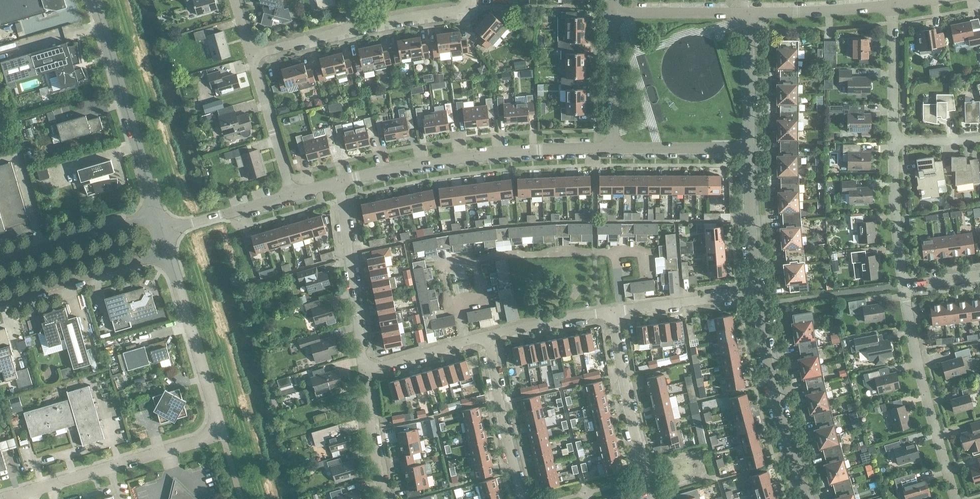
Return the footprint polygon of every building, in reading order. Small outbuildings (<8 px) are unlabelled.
[(1,25),(46,12),(46,13),(67,7),(65,0),(0,0),(0,23),(1,25)] [(197,15),(218,9),(215,0),(187,0),(188,6),(194,4),(194,6),(194,7),(195,7),(197,15)] [(261,2),(264,3),(262,8),(264,13),(261,24),(271,26),(273,18),(281,20),(282,23),(291,20),(288,9),(284,10),(281,0),(260,0),(261,2)] [(482,21),(496,33),(500,37),(508,28),(506,26),(510,22),(501,14),(497,18),(490,12),(482,21)] [(586,18),(577,18),(577,12),(574,12),(558,12),(558,30),(586,30),(586,18)] [(474,29),(480,34),(481,36),(477,40),(487,48),(491,44),(493,46),(500,37),(496,33),(482,21),(474,29)] [(954,42),(968,39),(970,46),(979,44),(979,34),(979,31),(972,32),(970,22),(951,26),(954,42)] [(225,42),(226,42),(223,31),(215,34),(213,27),(194,33),(196,41),(207,38),(213,61),(230,56),(227,45),(226,46),(225,42)] [(924,31),(924,30),(916,32),(919,51),(920,51),(920,54),(931,53),(930,48),(945,45),(943,33),(935,34),(934,29),(928,30),(924,31)] [(586,30),(558,30),(558,48),(561,48),(577,48),(577,42),(586,42),(586,30)] [(463,56),(463,53),(468,52),(467,40),(461,41),(460,31),(448,33),(450,51),(451,57),(463,56)] [(439,53),(450,51),(448,33),(436,34),(438,44),(432,44),(434,57),(440,56),(439,53)] [(420,37),(409,39),(412,57),(423,55),(424,59),(430,57),(428,45),(422,46),(420,37)] [(401,59),(412,57),(409,39),(397,41),(399,50),(393,51),(395,63),(401,62),(401,59)] [(868,63),(868,58),(868,46),(870,47),(870,39),(851,39),(851,47),(853,47),(853,58),(859,58),(859,63),(868,63)] [(778,49),(778,59),(796,59),(796,51),(798,51),(798,40),(780,41),(780,49),(778,49)] [(824,53),(836,53),(836,41),(824,41),(824,49),(824,53)] [(67,42),(1,62),(7,84),(38,75),(55,70),(73,65),(79,63),(79,64),(80,63),(78,45),(68,46),(67,42)] [(370,46),(375,70),(386,68),(386,65),(391,64),(389,52),(383,53),(381,44),(370,46)] [(363,73),(375,70),(370,46),(358,49),(360,58),(354,59),(357,72),(363,70),(363,73)] [(577,54),(577,48),(561,48),(561,54),(566,54),(566,66),(586,66),(586,54),(577,54)] [(342,52),(331,55),(335,73),(337,79),(348,76),(347,74),(353,72),(350,60),(344,62),(342,52)] [(324,76),(335,73),(331,55),(319,58),(322,68),(316,69),(319,81),(325,80),(324,76)] [(796,59),(778,59),(778,68),(780,68),(780,76),(798,76),(798,67),(796,67),(796,59)] [(312,70),(306,72),(304,63),(301,63),(300,60),(295,62),(295,65),(292,66),(298,84),(300,90),(300,89),(316,85),(312,70)] [(86,78),(81,67),(81,68),(75,70),(73,65),(55,70),(61,89),(79,84),(78,82),(85,78),(86,78)] [(287,87),(298,84),(292,66),(281,69),(284,78),(278,80),(282,92),(288,90),(287,87)] [(561,78),(561,84),(577,84),(577,78),(586,78),(586,66),(566,66),(566,78),(561,78)] [(870,78),(851,78),(851,70),(839,70),(839,83),(848,83),(848,94),(857,94),(857,96),(870,96),(870,78)] [(218,85),(221,95),(240,89),(236,74),(222,79),(220,72),(208,75),(211,87),(218,85)] [(798,76),(780,76),(780,85),(778,85),(778,94),(796,94),(796,86),(798,86),(798,76)] [(566,90),(566,102),(586,102),(586,90),(577,90),(577,84),(561,84),(561,90),(566,90)] [(780,112),(798,112),(798,103),(801,103),(801,94),(796,94),(778,94),(778,103),(780,104),(780,112)] [(947,111),(955,110),(953,94),(936,94),(936,104),(923,104),(923,119),(922,119),(922,120),(923,121),(924,122),(925,122),(925,121),(937,124),(937,116),(940,116),(941,117),(941,118),(942,118),(943,119),(944,119),(945,118),(946,118),(946,117),(947,116),(947,111)] [(526,95),(515,96),(515,103),(517,122),(518,121),(518,123),(529,122),(528,113),(534,112),(533,95),(526,95)] [(515,103),(504,104),(503,97),(497,97),(498,114),(504,113),(505,124),(515,123),(515,122),(517,122),(515,103)] [(486,105),(475,107),(477,125),(478,125),(478,127),(489,126),(488,115),(494,114),(492,98),(485,99),(486,105)] [(979,103),(979,101),(974,101),(974,100),(972,100),(972,101),(964,102),(965,123),(979,122),(979,102),(979,103)] [(477,125),(475,107),(463,108),(462,101),(456,102),(458,119),(464,118),(465,129),(476,127),(475,126),(477,125)] [(586,114),(586,102),(566,102),(566,108),(561,108),(561,120),(565,120),(565,124),(573,124),(573,120),(577,120),(577,114),(586,114)] [(448,120),(453,119),(451,103),(445,104),(446,110),(434,112),(437,131),(438,131),(439,132),(449,131),(448,120)] [(0,108),(2,119),(14,116),(12,105),(0,108)] [(862,135),(870,135),(870,114),(864,114),(864,105),(844,105),(844,115),(848,115),(848,123),(847,123),(847,125),(848,125),(848,131),(862,131),(862,135)] [(436,131),(437,131),(434,112),(423,114),(422,107),(415,108),(418,125),(424,124),(425,134),(436,133),(436,131)] [(399,118),(394,119),(398,138),(399,137),(399,139),(410,137),(408,127),(413,125),(410,109),(404,110),(404,108),(398,110),(399,118)] [(247,114),(237,117),(235,111),(218,116),(224,136),(240,132),(241,133),(242,135),(244,137),(247,136),(249,135),(250,133),(250,130),(250,129),(252,128),(247,114)] [(53,112),(47,114),(49,122),(55,121),(53,112)] [(798,112),(780,112),(780,121),(778,121),(778,130),(796,130),(796,122),(798,122),(798,112)] [(204,123),(205,123),(212,120),(210,113),(203,116),(201,116),(204,123)] [(87,120),(86,115),(51,126),(53,133),(59,132),(62,141),(103,129),(99,117),(87,120)] [(396,138),(398,138),(394,119),(382,122),(382,120),(382,115),(375,116),(378,132),(384,131),(386,142),(397,140),(396,138)] [(365,125),(354,128),(358,146),(360,146),(360,148),(370,145),(368,135),(374,133),(370,117),(364,119),(365,125)] [(358,146),(354,128),(343,131),(341,124),(335,126),(339,142),(345,140),(347,151),(357,148),(357,147),(358,146)] [(326,135),(314,138),(319,156),(321,156),(321,158),(331,155),(329,144),(334,143),(330,127),(324,129),(326,135)] [(780,148),(799,148),(798,138),(796,138),(796,130),(778,130),(778,139),(780,139),(780,148)] [(318,157),(319,156),(314,138),(313,133),(302,136),(302,135),(295,136),(300,152),(306,151),(308,161),(319,158),(318,157)] [(843,145),(843,161),(848,161),(848,169),(870,169),(870,153),(857,153),(857,145),(843,145)] [(799,148),(780,148),(780,157),(778,157),(778,166),(796,166),(801,166),(801,157),(799,157),(799,148)] [(245,164),(247,177),(263,174),(259,150),(234,154),(236,165),(245,164)] [(937,180),(945,179),(942,161),(934,162),(933,157),(916,159),(919,176),(917,177),(918,185),(917,186),(917,188),(917,189),(917,190),(918,190),(919,191),(919,194),(921,194),(931,192),(931,196),(931,198),(939,197),(939,193),(937,180)] [(957,184),(973,182),(973,184),(979,182),(979,179),(977,159),(969,160),(970,165),(966,165),(966,157),(951,157),(951,171),(956,171),(956,185),(957,184)] [(107,179),(110,179),(108,174),(114,172),(111,160),(78,170),(81,182),(90,179),(91,183),(93,182),(95,181),(98,180),(100,180),(103,179),(105,179),(107,179)] [(24,223),(24,225),(31,223),(29,217),(27,217),(11,162),(0,165),(0,213),(5,229),(24,223)] [(796,166),(778,166),(778,175),(780,175),(780,184),(799,183),(799,174),(796,174),(796,166)] [(40,180),(50,178),(47,168),(37,171),(40,180)] [(578,194),(577,176),(565,177),(566,195),(578,194)] [(590,176),(577,176),(578,194),(591,194),(590,176)] [(599,194),(612,194),(612,176),(599,176),(599,194)] [(612,194),(624,194),(624,176),(612,176),(612,194)] [(624,194),(636,194),(636,176),(624,176),(624,194)] [(636,194),(648,194),(648,176),(636,176),(636,194)] [(660,194),(660,176),(648,176),(648,194),(660,194)] [(660,194),(672,194),(672,176),(660,176),(660,194)] [(672,194),(684,194),(684,176),(672,176),(672,194)] [(696,194),(696,176),(684,176),(684,194),(696,194)] [(696,194),(708,194),(708,176),(696,176),(696,194)] [(721,176),(708,176),(708,194),(721,194),(721,176)] [(554,195),(553,177),(541,178),(542,196),(554,195)] [(565,177),(553,177),(554,195),(566,195),(565,177)] [(93,182),(91,183),(84,185),(88,196),(118,187),(117,178),(110,179),(107,179),(105,179),(103,179),(100,180),(98,180),(95,181),(93,182)] [(530,196),(530,178),(517,179),(518,197),(530,196)] [(541,178),(530,178),(530,196),(542,196),(541,178)] [(511,179),(498,181),(501,199),(513,197),(511,179)] [(501,199),(498,181),(487,182),(489,200),(501,199)] [(871,187),(855,188),(855,181),(842,182),(843,193),(849,193),(850,203),(872,202),(871,187)] [(487,182),(475,184),(477,202),(489,200),(487,182)] [(799,183),(780,184),(781,193),(779,193),(779,202),(798,201),(797,193),(800,193),(799,183)] [(477,202),(475,184),(463,185),(465,203),(477,202)] [(463,185),(451,187),(453,205),(465,203),(463,185)] [(453,205),(451,187),(438,188),(441,206),(453,205)] [(420,192),(424,210),(436,207),(432,189),(420,192)] [(420,192),(408,194),(412,212),(424,210),(420,192)] [(400,214),(412,212),(408,194),(397,197),(400,214)] [(397,197),(385,199),(389,217),(400,214),(397,197)] [(385,199),(373,202),(377,219),(389,217),(385,199)] [(798,201),(779,202),(780,211),(782,211),(782,220),(801,219),(800,209),(798,209),(798,201)] [(377,219),(373,202),(361,204),(365,222),(377,219)] [(321,215),(309,219),(314,236),(326,232),(321,215)] [(873,222),(863,223),(863,215),(850,216),(851,229),(858,229),(859,243),(875,242),(873,222)] [(314,236),(309,219),(298,222),(303,239),(314,236)] [(781,229),(782,238),(800,237),(799,229),(802,229),(801,219),(782,220),(783,229),(781,229)] [(298,222),(286,225),(291,243),(303,239),(298,222)] [(554,238),(562,237),(562,224),(532,226),(532,236),(543,235),(543,243),(555,242),(554,238)] [(592,234),(592,224),(562,224),(562,237),(570,237),(570,242),(581,242),(581,234),(592,234)] [(627,237),(627,224),(597,224),(597,234),(608,234),(608,242),(619,242),(619,237),(627,237)] [(658,224),(627,224),(627,237),(636,237),(636,242),(647,242),(647,234),(658,234),(658,224)] [(275,229),(280,246),(291,243),(286,225),(275,229)] [(522,237),(532,236),(532,226),(502,228),(503,241),(511,241),(511,245),(523,244),(522,237)] [(704,228),(705,240),(723,239),(722,226),(716,227),(704,228)] [(495,242),(503,241),(502,228),(472,232),(473,242),(484,241),(485,248),(496,247),(495,242)] [(275,229),(263,232),(268,249),(280,246),(275,229)] [(253,243),(247,245),(251,257),(257,255),(256,253),(268,249),(263,232),(251,236),(253,243)] [(463,243),(473,242),(472,232),(442,236),(445,249),(452,248),(453,253),(464,251),(463,243)] [(959,234),(961,255),(974,253),(971,233),(959,234)] [(664,257),(665,265),(677,264),(675,234),(665,234),(666,245),(658,246),(659,257),(664,257)] [(949,256),(961,255),(959,234),(946,236),(949,256)] [(445,249),(442,236),(413,242),(415,252),(425,250),(427,257),(438,255),(437,250),(445,249)] [(936,258),(949,256),(946,236),(934,238),(936,258)] [(800,237),(782,238),(783,247),(785,247),(785,256),(804,254),(803,245),(801,245),(800,237)] [(382,244),(381,238),(369,241),(370,247),(382,244)] [(936,258),(934,238),(921,239),(923,260),(936,258)] [(705,240),(706,252),(724,251),(723,239),(705,240)] [(569,254),(593,254),(593,245),(569,245),(569,254)] [(816,246),(807,249),(808,254),(818,251),(816,246)] [(387,267),(385,257),(391,256),(389,248),(371,251),(373,257),(367,258),(369,270),(387,267)] [(334,257),(332,251),(320,255),(322,261),(334,257)] [(706,252),(707,264),(725,263),(724,251),(706,252)] [(851,252),(852,263),(861,262),(863,280),(877,278),(876,265),(877,265),(876,255),(866,257),(865,251),(851,252)] [(804,254),(785,256),(787,265),(785,265),(786,274),(804,272),(803,264),(805,264),(804,254)] [(412,262),(418,292),(428,290),(426,280),(433,278),(431,267),(426,268),(425,260),(412,262)] [(497,284),(498,292),(511,289),(505,260),(495,262),(497,272),(490,274),(492,285),(497,284)] [(725,263),(707,264),(708,277),(726,275),(725,263)] [(677,264),(665,265),(665,273),(661,274),(661,285),(669,284),(670,295),(680,294),(677,264)] [(389,278),(387,267),(369,270),(372,281),(389,278)] [(273,268),(259,272),(261,279),(267,277),(275,274),(273,268)] [(330,287),(325,271),(310,275),(308,270),(297,273),(300,283),(306,281),(309,293),(330,287)] [(804,272),(786,274),(787,284),(789,283),(790,292),(808,290),(807,280),(805,280),(804,272)] [(372,281),(374,292),(391,289),(397,288),(394,277),(389,278),(372,281)] [(655,290),(654,280),(623,284),(625,296),(633,295),(634,300),(645,299),(644,291),(655,290)] [(144,287),(105,299),(115,332),(132,327),(130,321),(157,313),(152,295),(150,296),(150,294),(147,293),(145,293),(144,287)] [(393,300),(391,289),(374,292),(376,304),(393,300)] [(517,319),(511,289),(498,292),(500,300),(495,301),(496,307),(498,312),(505,311),(507,321),(517,319)] [(418,292),(424,321),(436,319),(435,311),(439,310),(437,299),(430,300),(428,290),(418,292)] [(296,306),(304,304),(306,303),(304,296),(294,299),(296,306)] [(330,304),(322,306),(320,299),(306,303),(304,304),(308,318),(314,316),(316,323),(326,320),(327,325),(335,323),(334,317),(330,304)] [(865,299),(853,301),(848,302),(850,315),(864,312),(865,322),(885,319),(882,304),(866,306),(865,299)] [(979,320),(979,299),(968,301),(970,321),(979,320)] [(378,315),(396,311),(393,300),(376,304),(378,315)] [(958,323),(970,321),(968,301),(955,302),(958,323)] [(943,304),(945,324),(958,323),(955,302),(943,304)] [(932,326),(945,324),(943,304),(930,306),(932,326)] [(54,309),(52,311),(43,314),(47,325),(43,326),(40,332),(46,336),(49,347),(62,343),(61,340),(65,339),(74,369),(91,364),(77,316),(68,319),(65,307),(56,310),(54,309)] [(499,319),(498,312),(496,307),(467,313),(469,322),(479,320),(481,328),(492,325),(491,321),(499,319)] [(398,323),(396,311),(378,315),(381,326),(398,323)] [(794,333),(812,330),(811,322),(813,322),(811,312),(793,315),(795,324),(793,324),(794,333)] [(445,327),(456,325),(454,315),(436,319),(424,321),(427,334),(435,332),(436,337),(447,334),(445,327)] [(714,318),(716,330),(734,327),(732,315),(714,318)] [(684,338),(682,321),(670,322),(672,340),(673,340),(684,338)] [(673,340),(672,340),(670,322),(659,324),(661,341),(662,347),(674,345),(673,340)] [(686,323),(688,335),(695,334),(692,322),(686,323)] [(381,326),(383,337),(400,334),(398,323),(381,326)] [(662,347),(661,341),(659,324),(648,325),(650,342),(650,343),(650,348),(662,347)] [(638,344),(650,343),(650,342),(648,325),(636,327),(638,344)] [(716,330),(718,342),(736,339),(734,327),(716,330)] [(11,355),(13,354),(5,328),(0,330),(0,358),(11,355)] [(424,341),(422,329),(415,331),(418,342),(424,341)] [(812,330),(794,333),(796,342),(798,342),(799,351),(817,347),(816,338),(813,338),(812,330)] [(591,332),(580,335),(583,352),(595,350),(591,332)] [(838,332),(829,333),(831,342),(839,340),(838,332)] [(318,334),(305,338),(298,340),(301,347),(311,346),(316,362),(331,357),(330,354),(338,352),(333,337),(320,341),(318,334)] [(400,334),(383,337),(385,349),(392,347),(401,346),(402,345),(400,334)] [(572,354),(583,352),(580,335),(569,337),(572,354)] [(869,360),(875,359),(876,364),(884,363),(883,358),(892,356),(889,340),(877,342),(876,335),(849,340),(852,352),(867,349),(869,360)] [(561,356),(572,354),(569,337),(557,339),(561,356)] [(549,358),(561,356),(557,339),(546,341),(549,358)] [(718,342),(720,354),(738,351),(736,339),(718,342)] [(149,346),(154,362),(154,363),(170,358),(167,347),(165,340),(149,345),(149,346)] [(25,341),(17,343),(20,351),(28,349),(25,341)] [(538,360),(549,358),(546,341),(535,343),(538,360)] [(535,343),(524,345),(527,363),(538,360),(535,343)] [(516,365),(527,363),(524,345),(512,348),(516,365)] [(154,362),(149,346),(145,347),(144,346),(123,353),(128,370),(150,364),(149,363),(154,362)] [(817,347),(799,351),(801,359),(799,360),(801,369),(819,365),(817,357),(819,357),(817,347)] [(954,352),(956,358),(942,363),(946,378),(965,373),(961,359),(971,356),(969,348),(954,352)] [(720,354),(723,366),(740,363),(738,351),(720,354)] [(2,382),(16,378),(18,378),(11,355),(0,358),(0,377),(2,382)] [(454,363),(459,380),(461,385),(473,381),(472,376),(470,376),(466,360),(454,363)] [(448,383),(459,380),(454,363),(443,366),(448,383)] [(723,366),(725,378),(742,374),(740,363),(723,366)] [(819,365),(801,369),(803,378),(805,377),(806,386),(825,382),(823,372),(820,373),(819,365)] [(437,386),(448,383),(443,366),(432,370),(437,386)] [(70,367),(62,369),(60,370),(63,380),(73,377),(70,367)] [(18,378),(16,378),(19,388),(32,384),(27,368),(16,371),(18,378)] [(312,371),(314,377),(311,378),(318,399),(332,394),(330,389),(342,385),(338,370),(325,373),(324,368),(312,371)] [(426,390),(437,386),(432,370),(422,373),(426,390)] [(589,380),(593,379),(601,377),(599,371),(587,373),(589,380)] [(896,373),(880,376),(879,371),(863,374),(866,384),(870,387),(877,386),(879,393),(899,388),(896,373)] [(416,393),(426,390),(422,373),(411,376),(416,393)] [(646,378),(649,389),(666,386),(664,374),(646,378)] [(742,374),(725,378),(727,390),(745,387),(742,374)] [(405,396),(416,393),(411,376),(400,379),(405,396)] [(393,399),(405,396),(400,379),(388,383),(393,399)] [(587,397),(604,393),(602,382),(603,382),(602,381),(584,385),(584,386),(585,386),(587,397)] [(825,382),(806,386),(808,395),(807,395),(809,404),(826,400),(824,392),(827,392),(825,382)] [(802,383),(794,387),(797,393),(805,389),(802,383)] [(543,384),(532,386),(533,393),(544,390),(543,384)] [(67,392),(69,399),(72,410),(94,404),(89,386),(67,392)] [(533,393),(532,386),(520,389),(522,395),(533,393)] [(666,386),(649,389),(651,401),(669,397),(666,386)] [(961,390),(963,396),(951,400),(954,413),(973,407),(969,395),(978,392),(976,386),(961,390)] [(186,400),(182,399),(179,389),(169,392),(165,390),(163,393),(153,396),(156,407),(154,411),(157,413),(160,423),(171,420),(175,422),(177,419),(187,415),(184,405),(186,400)] [(113,398),(111,392),(101,394),(103,401),(113,398)] [(587,397),(590,408),(607,404),(604,393),(587,397)] [(729,398),(732,410),(749,406),(746,394),(729,398)] [(485,395),(465,399),(466,405),(486,401),(485,395)] [(524,411),(541,407),(538,396),(539,396),(539,395),(521,400),(524,411)] [(651,401),(654,412),(671,408),(669,397),(651,401)] [(14,409),(22,406),(20,398),(11,401),(14,409)] [(72,410),(69,399),(24,412),(31,438),(76,424),(72,410)] [(826,400),(809,404),(811,413),(813,413),(815,421),(833,417),(830,407),(828,408),(826,400)] [(880,405),(882,412),(889,410),(895,431),(910,427),(904,405),(894,408),(892,401),(880,405)] [(683,403),(676,405),(677,411),(685,409),(683,403)] [(72,410),(76,424),(77,427),(99,421),(94,404),(72,410)] [(607,404),(590,408),(592,419),(610,415),(607,404)] [(749,406),(732,410),(735,422),(752,417),(749,406)] [(462,411),(464,422),(481,418),(479,408),(480,407),(479,407),(461,411),(462,411)] [(524,411),(526,422),(543,418),(541,407),(524,411)] [(654,412),(655,417),(657,423),(674,419),(671,408),(654,412)] [(313,416),(315,423),(327,419),(325,412),(313,416)] [(393,423),(405,420),(403,414),(392,416),(393,423)] [(592,419),(595,430),(612,426),(610,415),(592,419)] [(735,422),(738,434),(755,429),(752,417),(735,422)] [(833,417),(815,421),(817,430),(815,430),(818,439),(835,434),(833,427),(835,426),(833,417)] [(464,422),(467,433),(484,429),(481,418),(464,422)] [(526,422),(529,433),(546,429),(543,418),(526,422)] [(428,429),(436,427),(434,419),(426,421),(428,429)] [(657,423),(659,434),(676,430),(674,419),(657,423)] [(78,431),(80,438),(83,445),(104,439),(99,421),(77,427),(78,431)] [(973,423),(975,429),(960,434),(965,449),(969,448),(970,452),(972,452),(973,455),(979,453),(979,421),(973,423)] [(398,433),(400,444),(420,440),(417,429),(408,430),(406,424),(394,427),(395,433),(398,433)] [(706,442),(702,424),(696,426),(696,430),(699,444),(706,442)] [(595,430),(598,441),(615,437),(612,426),(595,430)] [(467,433),(469,444),(486,441),(484,429),(467,433)] [(529,433),(531,444),(549,441),(546,429),(529,433)] [(676,430),(659,434),(662,445),(666,444),(667,451),(685,447),(681,429),(676,430)] [(755,429),(738,434),(741,445),(759,441),(755,429)] [(333,430),(318,435),(321,444),(329,442),(331,452),(351,446),(347,432),(335,436),(333,430)] [(840,433),(835,434),(818,439),(820,448),(822,448),(824,456),(842,451),(840,442),(842,442),(840,433)] [(615,437),(598,441),(600,452),(617,448),(615,437)] [(402,455),(399,456),(401,462),(413,460),(412,453),(422,452),(420,440),(400,444),(402,455)] [(486,441),(469,444),(472,456),(489,452),(486,441)] [(531,444),(534,455),(551,452),(549,441),(531,444)] [(741,445),(744,457),(762,452),(759,441),(741,445)] [(914,443),(901,447),(899,441),(884,445),(886,452),(894,449),(898,464),(919,458),(914,443)] [(868,453),(866,444),(860,446),(862,454),(868,453)] [(600,452),(603,463),(620,459),(617,448),(600,452)] [(591,459),(600,456),(598,451),(589,454),(591,459)] [(842,451),(824,456),(827,465),(825,465),(828,474),(845,469),(843,461),(845,460),(842,451)] [(472,456),(474,467),(491,463),(489,452),(472,456)] [(551,452),(534,455),(537,467),(554,463),(551,452)] [(765,464),(762,452),(744,457),(747,469),(765,464)] [(327,462),(329,468),(331,467),(336,482),(356,476),(352,461),(342,463),(340,458),(327,462)] [(979,465),(970,468),(975,484),(979,482),(979,458),(977,459),(979,465)] [(620,459),(603,463),(605,474),(605,475),(623,471),(623,470),(622,470),(620,459)] [(405,468),(407,479),(426,475),(424,464),(415,466),(413,460),(401,462),(402,469),(405,468)] [(476,478),(494,474),(491,463),(474,467),(476,477),(476,478)] [(537,467),(539,478),(556,474),(554,463),(537,467)] [(868,477),(875,475),(872,464),(865,466),(868,477)] [(834,490),(852,485),(849,476),(847,476),(845,469),(828,474),(830,483),(832,482),(834,490)] [(753,488),(770,483),(767,471),(749,476),(753,488)] [(541,489),(541,490),(559,485),(559,484),(559,485),(556,474),(539,478),(542,489),(541,489)] [(894,479),(898,492),(903,490),(906,498),(917,498),(930,495),(925,479),(912,483),(910,474),(894,479)] [(407,479),(408,485),(409,490),(406,491),(408,497),(420,495),(419,489),(429,487),(426,475),(407,479)] [(478,484),(481,495),(498,490),(495,479),(496,479),(495,478),(477,483),(478,484)] [(175,480),(171,498),(195,498),(175,480)] [(756,498),(759,498),(774,495),(770,483),(753,488),(756,498)] [(853,495),(855,495),(852,485),(834,490),(837,498),(836,498),(854,498),(853,495)] [(697,488),(680,494),(681,498),(700,498),(697,488)] [(358,490),(343,494),(341,489),(329,492),(331,498),(337,496),(338,498),(361,498),(358,490)] [(483,498),(501,498),(498,490),(481,495),(483,498)]
